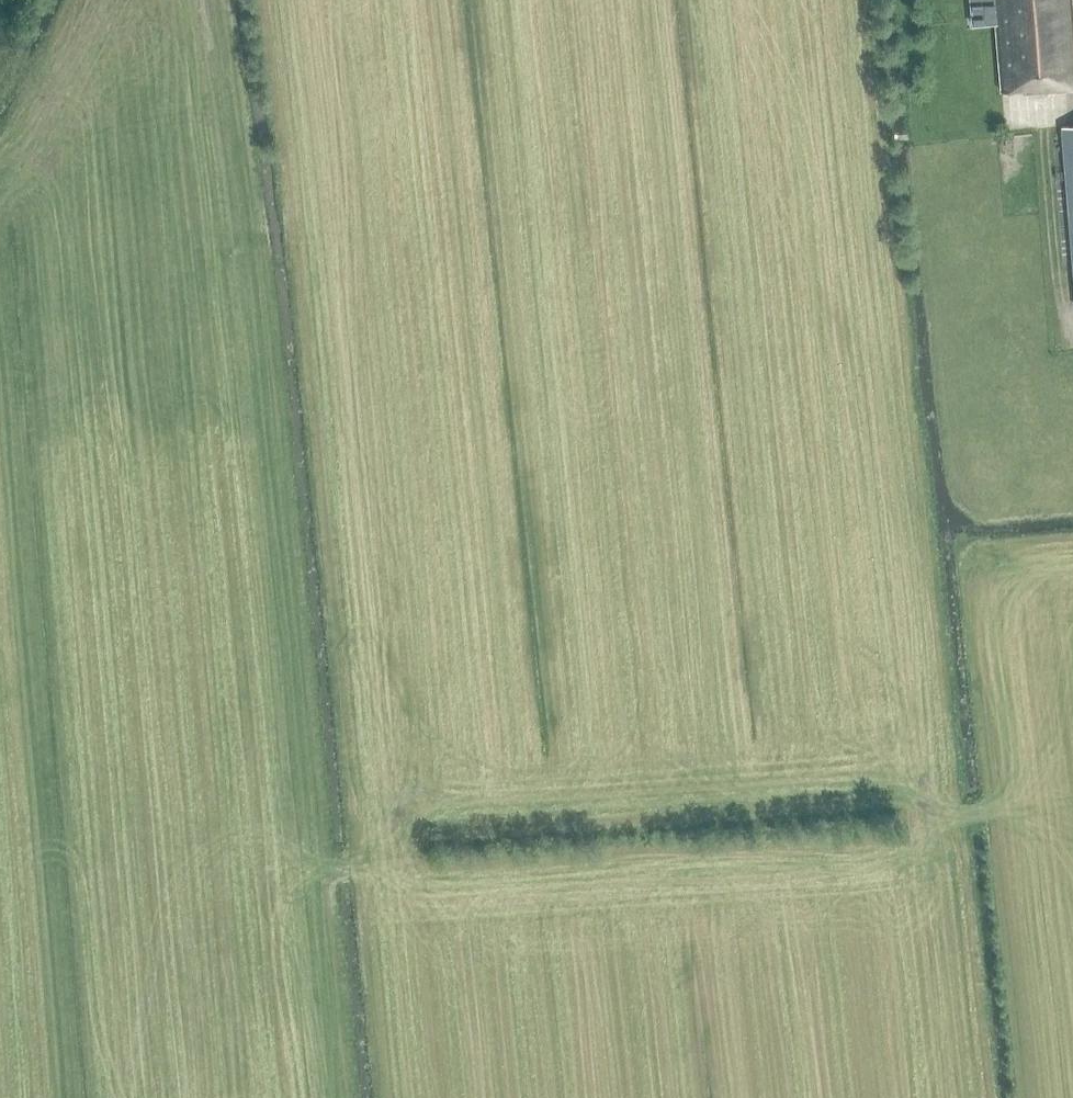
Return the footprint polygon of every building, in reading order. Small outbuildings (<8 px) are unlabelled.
[(1023,91),(1023,94),(1072,90),(1072,30),(1071,0),(993,0),(1001,92),(1023,91)] [(1072,269),(1072,126),(1062,127),(1072,269)]
